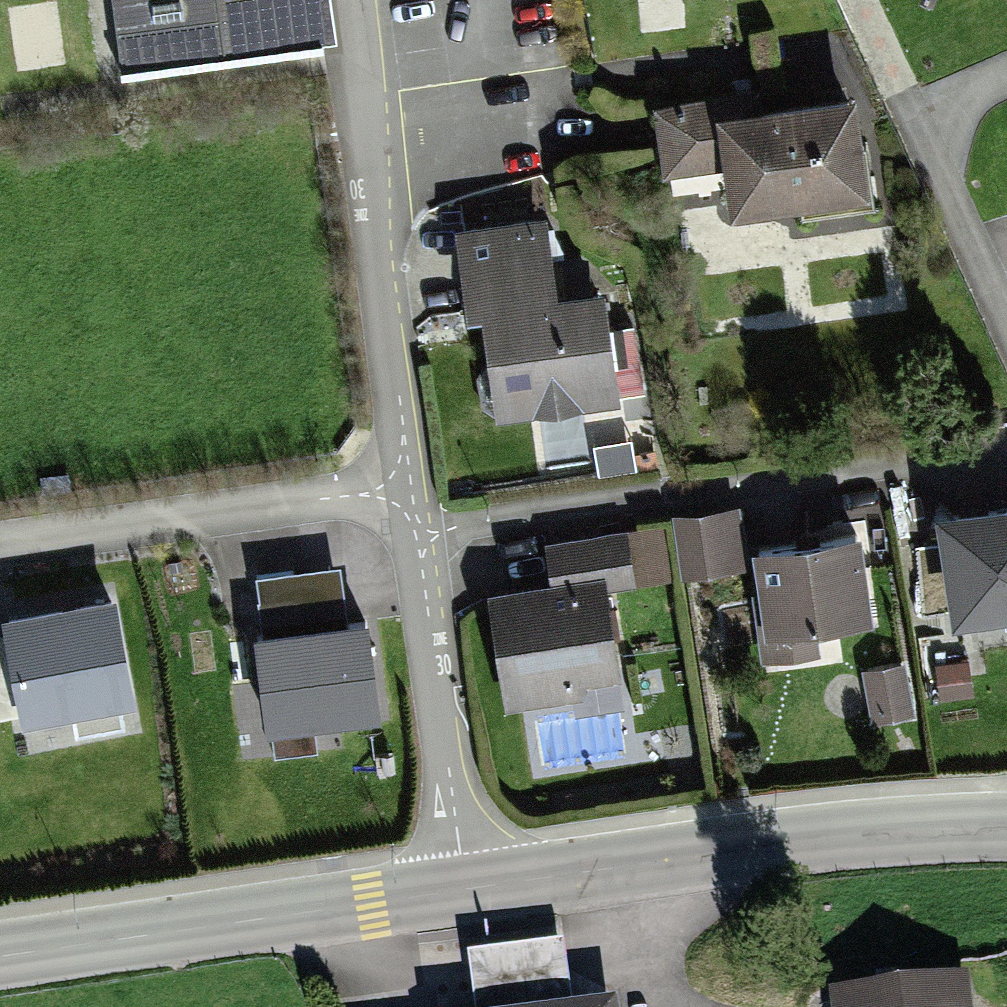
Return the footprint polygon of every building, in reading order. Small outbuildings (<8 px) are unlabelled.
[(107,73),(332,43),(326,0),(97,0),(107,73)] [(856,93),(663,113),(669,173),(725,168),(729,206),(866,192),(856,93)] [(544,226),(459,237),(470,324),(486,322),(499,421),(616,406),(602,303),(555,309),(544,226)] [(737,578),(725,509),(669,519),(681,588),(737,578)] [(942,528),(957,628),(1006,622),(1006,519),(942,528)] [(867,529),(750,547),(763,633),(880,615),(867,529)] [(551,584),(489,592),(501,688),(617,673),(606,581),(630,578),(625,537),(546,547),(551,584)] [(112,608),(7,628),(26,729),(131,709),(112,608)] [(366,634),(258,647),(269,737),(377,724),(366,634)] [(828,994),(829,1006),(962,1006),(960,983),(828,994)]
